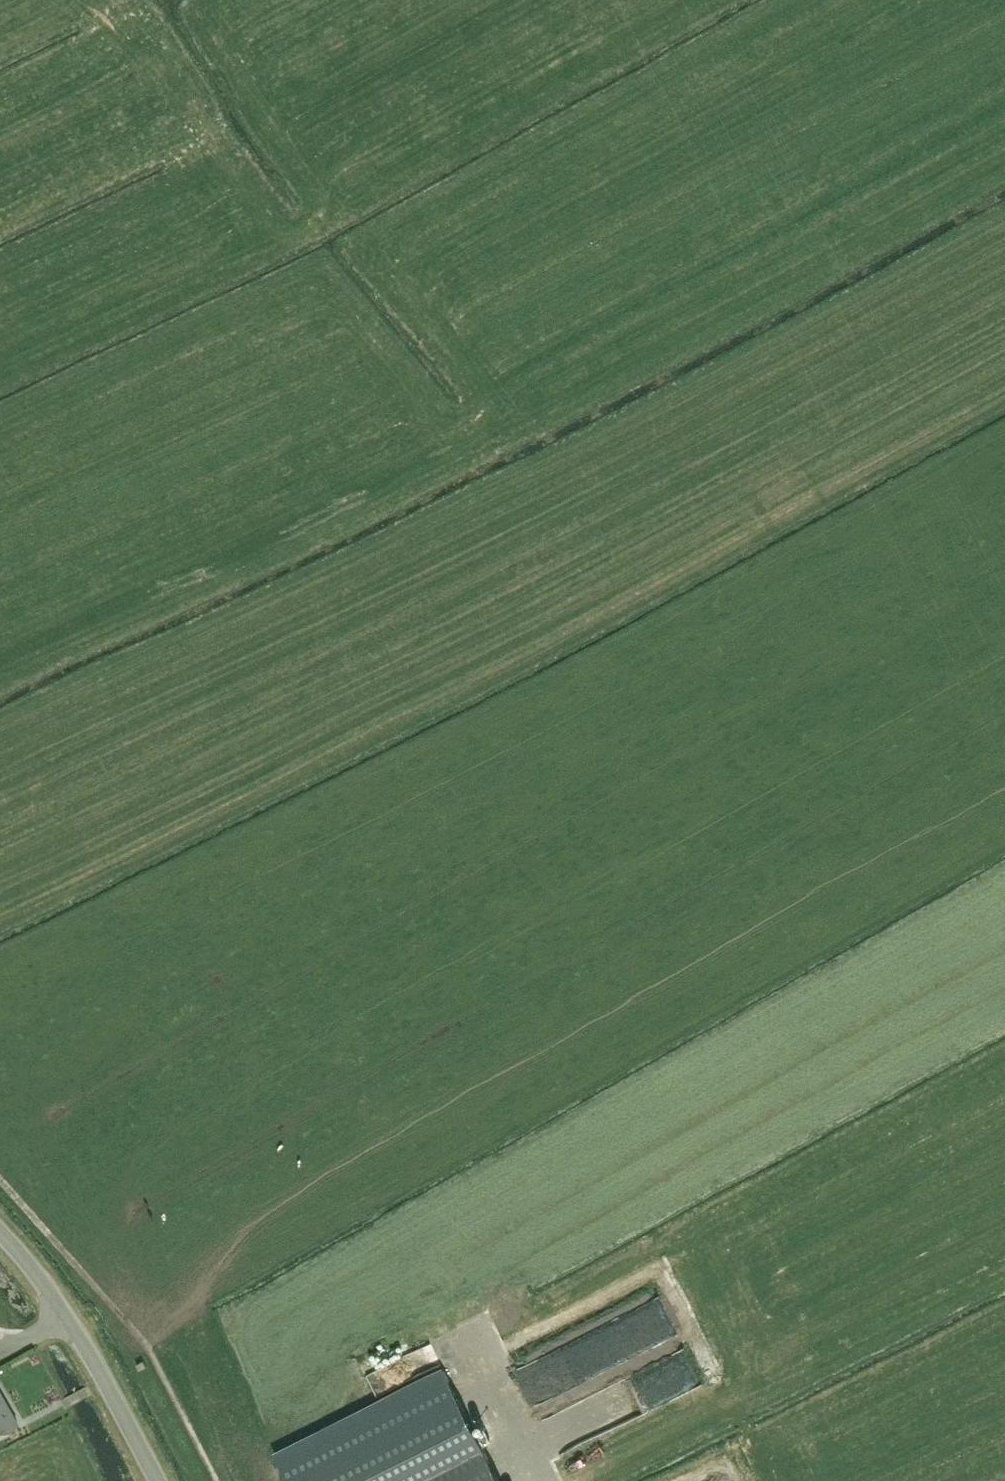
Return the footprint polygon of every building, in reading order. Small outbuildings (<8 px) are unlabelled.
[(275,1454),(289,1480),(500,1480),(444,1370),(275,1454)] [(0,1402),(0,1430),(17,1421),(5,1400),(0,1402)] [(542,1441),(553,1435),(546,1420),(535,1426),(542,1441)]
